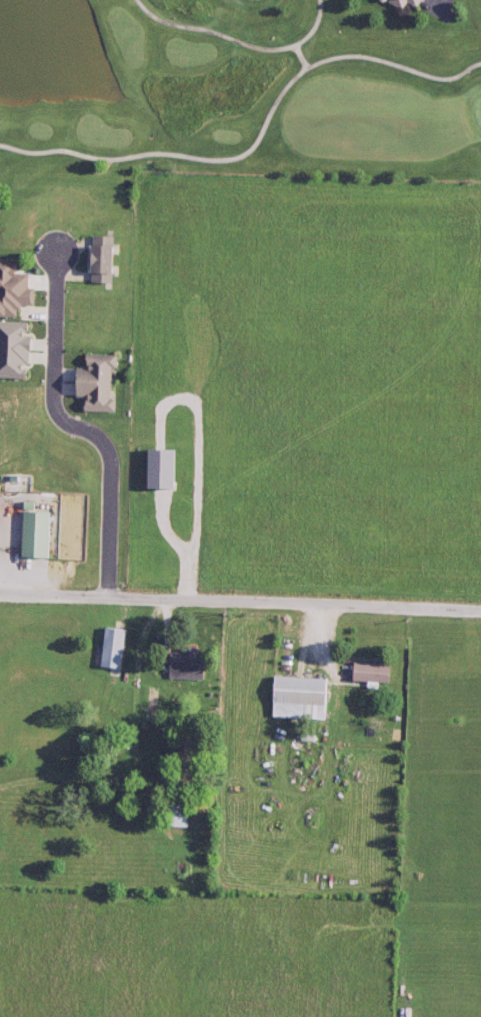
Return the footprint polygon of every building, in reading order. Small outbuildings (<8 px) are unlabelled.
[(407,16),(417,0),(377,0),(407,16)] [(76,236),(79,284),(112,289),(117,237),(76,236)] [(23,319),(29,259),(0,260),(0,317),(23,319)] [(25,379),(30,326),(0,324),(0,378),(25,379)] [(79,353),(117,354),(115,415),(78,415),(79,353)] [(13,498),(13,563),(53,564),(54,499),(13,498)] [(122,629),(101,627),(96,666),(118,669),(122,629)] [(165,675),(199,675),(199,645),(165,645),(165,675)] [(348,682),(384,683),(384,664),(349,663),(348,682)] [(267,718),(325,719),(326,678),(268,677),(267,718)] [(187,745),(178,745),(178,755),(187,755),(187,745)] [(161,827),(182,827),(182,802),(161,802),(161,827)]
